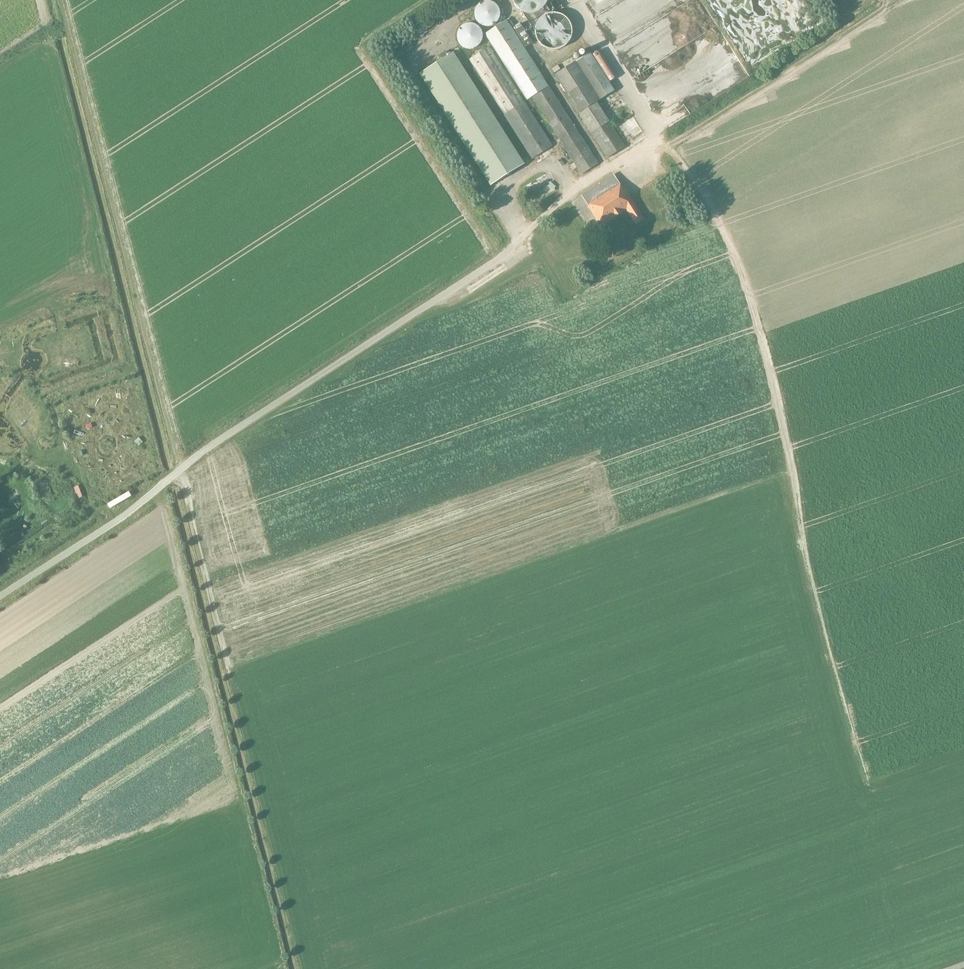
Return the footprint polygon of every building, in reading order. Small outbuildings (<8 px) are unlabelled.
[(513,1),(513,3),(514,4),(515,5),(516,7),(517,8),(518,9),(520,10),(521,11),(522,11),(524,12),(525,12),(527,13),(529,13),(530,13),(532,13),(533,13),(535,12),(537,12),(538,11),(539,10),(541,9),(542,8),(543,7),(544,6),(545,5),(546,3),(547,2),(547,0),(512,0),(513,1)] [(474,18),(475,19),(475,20),(476,21),(476,22),(477,23),(478,24),(479,25),(480,25),(481,26),(482,26),(483,27),(484,27),(485,27),(487,27),(489,27),(490,27),(491,27),(492,26),(493,26),(494,25),(495,24),(496,24),(497,23),(497,22),(498,21),(498,20),(499,19),(499,18),(500,17),(500,16),(500,14),(500,13),(500,12),(499,11),(499,10),(499,9),(498,8),(498,7),(497,6),(496,5),(495,4),(494,3),(492,2),(490,2),(489,1),(488,1),(487,1),(485,1),(484,1),(483,2),(482,2),(480,3),(479,4),(478,5),(477,5),(476,6),(476,7),(475,8),(475,9),(474,10),(474,11),(474,12),(474,14),(474,15),(474,16),(474,17),(474,18)] [(535,36),(536,37),(536,39),(537,40),(538,42),(539,43),(540,44),(541,45),(542,46),(543,47),(545,48),(546,48),(548,49),(549,49),(551,50),(552,50),(554,50),(556,50),(557,49),(559,49),(560,48),(562,48),(563,47),(564,46),(565,45),(567,44),(568,43),(569,41),(569,40),(570,39),(571,37),(571,35),(571,34),(571,32),(571,31),(571,29),(571,28),(571,26),(570,24),(569,23),(569,22),(568,20),(567,19),(566,18),(564,17),(563,16),(562,15),(560,14),(559,14),(557,13),(555,13),(554,13),(552,13),(551,13),(549,13),(547,14),(546,14),(544,15),(543,16),(542,17),(540,18),(539,19),(538,20),(537,22),(537,23),(536,24),(535,26),(535,28),(535,29),(535,31),(535,32),(535,34),(535,36)] [(527,100),(532,97),(582,175),(598,164),(506,21),(484,34),(527,100)] [(521,23),(513,28),(525,47),(533,42),(521,23)] [(458,41),(458,42),(459,43),(460,44),(461,45),(462,46),(463,46),(465,47),(466,48),(467,48),(468,48),(469,48),(470,48),(471,48),(473,48),(474,48),(475,47),(477,46),(478,45),(479,44),(480,43),(480,42),(481,41),(481,40),(482,39),(482,38),(482,37),(482,36),(482,35),(482,34),(481,32),(481,31),(481,30),(480,29),(479,29),(479,28),(478,27),(477,26),(476,26),(475,25),(474,25),(473,24),(471,24),(470,24),(469,24),(467,24),(466,24),(465,24),(463,25),(462,26),(461,27),(460,28),(459,29),(458,30),(458,31),(458,32),(457,33),(457,34),(457,35),(457,37),(457,38),(457,39),(458,40),(458,41)] [(422,25),(404,33),(407,40),(425,31),(422,25)] [(393,44),(398,49),(407,40),(403,35),(393,44)] [(470,59),(532,159),(551,147),(489,47),(470,59)] [(453,51),(419,73),(490,185),(524,164),(453,51)] [(555,75),(607,157),(624,147),(596,102),(614,91),(589,53),(555,75)] [(606,105),(605,113),(614,114),(615,106),(606,105)] [(614,175),(581,195),(601,226),(626,210),(635,225),(644,219),(625,189),(623,189),(614,175)] [(546,191),(556,188),(553,181),(543,184),(546,191)] [(8,538),(11,543),(24,534),(21,529),(8,538)]
